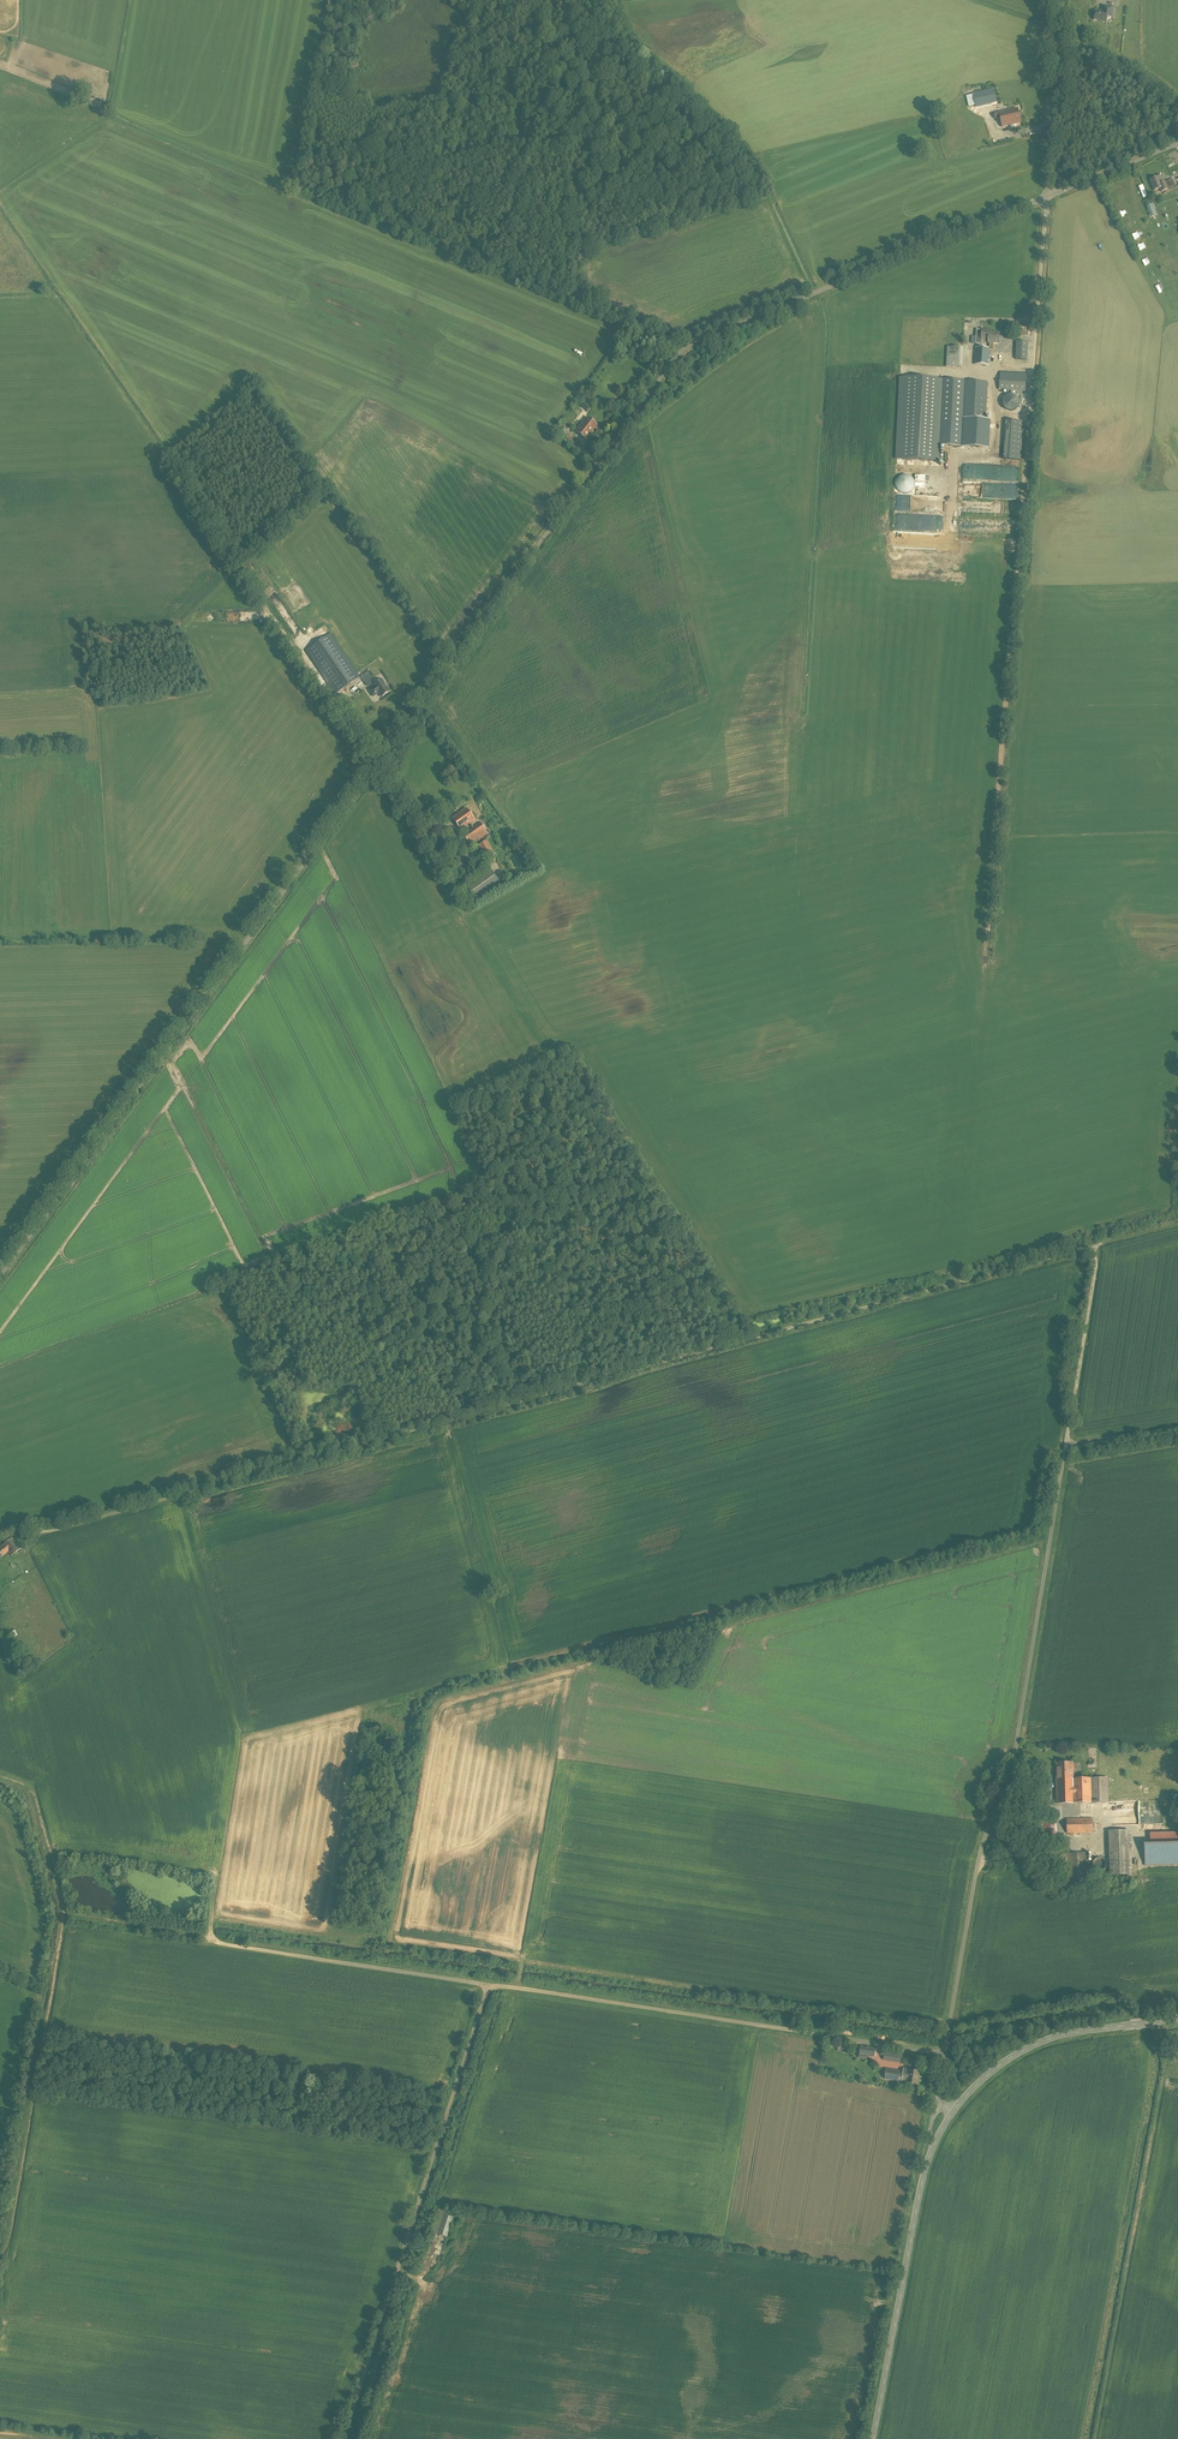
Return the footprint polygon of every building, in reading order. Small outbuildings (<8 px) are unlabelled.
[(1112,18),(1113,7),(1103,6),(1102,11),(1095,10),(1094,20),(1100,21),(1100,22),(1106,22),(1107,17),(1112,18)] [(976,108),(997,103),(994,89),(973,94),(973,95),(966,96),(969,107),(975,105),(976,108)] [(1021,123),(1018,108),(1009,111),(1009,110),(999,112),(999,113),(994,114),(995,119),(1000,118),(1003,127),(1021,123)] [(1161,183),(1159,177),(1150,180),(1154,191),(1160,189),(1161,192),(1169,189),(1165,181),(1161,183)] [(1146,199),(1150,197),(1145,183),(1140,185),(1146,199)] [(1147,206),(1151,217),(1157,215),(1155,205),(1153,204),(1147,206)] [(974,363),(974,371),(989,372),(990,350),(993,350),(994,344),(999,344),(999,341),(1001,341),(1001,338),(1000,338),(1000,333),(991,333),(991,330),(982,330),(981,341),(988,342),(988,343),(989,344),(989,348),(975,348),(974,363)] [(1027,360),(1028,342),(1017,342),(1016,360),(1027,360)] [(964,346),(949,346),(949,365),(964,365),(964,346)] [(1025,392),(1026,376),(1000,374),(999,391),(1025,392)] [(944,380),(899,377),(895,461),(940,463),(941,440),(944,380)] [(944,380),(941,440),(963,441),(963,447),(989,448),(991,421),(986,420),(988,382),(957,380),(944,380)] [(587,417),(575,431),(586,440),(597,425),(587,417)] [(1007,419),(1005,459),(1021,460),(1022,420),(1007,419)] [(561,439),(567,431),(561,426),(555,434),(561,439)] [(899,493),(940,494),(940,478),(900,477),(899,493)] [(898,496),(897,511),(915,511),(915,496),(898,496)] [(982,509),(987,509),(987,504),(978,504),(978,512),(982,512),(982,509)] [(335,694),(360,677),(330,634),(305,651),(335,694)] [(381,697),(390,691),(382,679),(373,685),(374,686),(369,690),(373,697),(377,694),(376,694),(378,692),(381,697)] [(460,829),(474,819),(466,809),(452,819),(460,829)] [(471,846),(488,834),(480,823),(463,835),(471,846)] [(488,839),(480,845),(488,856),(496,851),(488,839)] [(0,1548),(0,1554),(2,1556),(8,1551),(12,1556),(21,1549),(13,1538),(3,1545),(0,1548)] [(1073,1763),(1056,1763),(1058,1803),(1074,1803),(1074,1778),(1073,1763)] [(1108,1777),(1092,1778),(1093,1802),(1108,1802),(1108,1777)] [(1092,1778),(1074,1778),(1074,1803),(1093,1802),(1092,1778)] [(995,1784),(982,1780),(979,1789),(992,1794),(995,1784)] [(1093,1818),(1067,1819),(1068,1833),(1094,1832),(1093,1818)] [(1130,1831),(1110,1831),(1111,1875),(1131,1874),(1130,1831)] [(1055,1834),(1044,1835),(1046,1844),(1056,1843),(1055,1834)] [(1145,1844),(1146,1865),(1177,1864),(1177,1843),(1145,1844)] [(1088,1853),(1068,1853),(1069,1883),(1088,1883),(1088,1853)] [(1099,1857),(1098,1857),(1097,1858),(1096,1858),(1095,1859),(1094,1860),(1093,1861),(1093,1862),(1092,1863),(1092,1864),(1092,1865),(1092,1866),(1093,1867),(1093,1868),(1094,1869),(1095,1870),(1097,1871),(1098,1872),(1100,1872),(1101,1871),(1102,1871),(1103,1871),(1104,1870),(1105,1870),(1105,1869),(1106,1868),(1107,1867),(1107,1866),(1107,1865),(1107,1864),(1107,1863),(1107,1862),(1106,1861),(1106,1860),(1105,1859),(1104,1859),(1103,1858),(1102,1858),(1101,1857),(1099,1857)] [(876,2048),(862,2046),(861,2054),(874,2056),(876,2048)] [(902,2052),(886,2050),(885,2058),(901,2060),(902,2052)] [(904,2072),(887,2069),(886,2078),(902,2081),(903,2081),(904,2072)] [(921,2071),(910,2069),(907,2082),(918,2084),(919,2079),(920,2071),(921,2071)] [(454,2213),(440,2209),(434,2229),(447,2233),(454,2213)]
